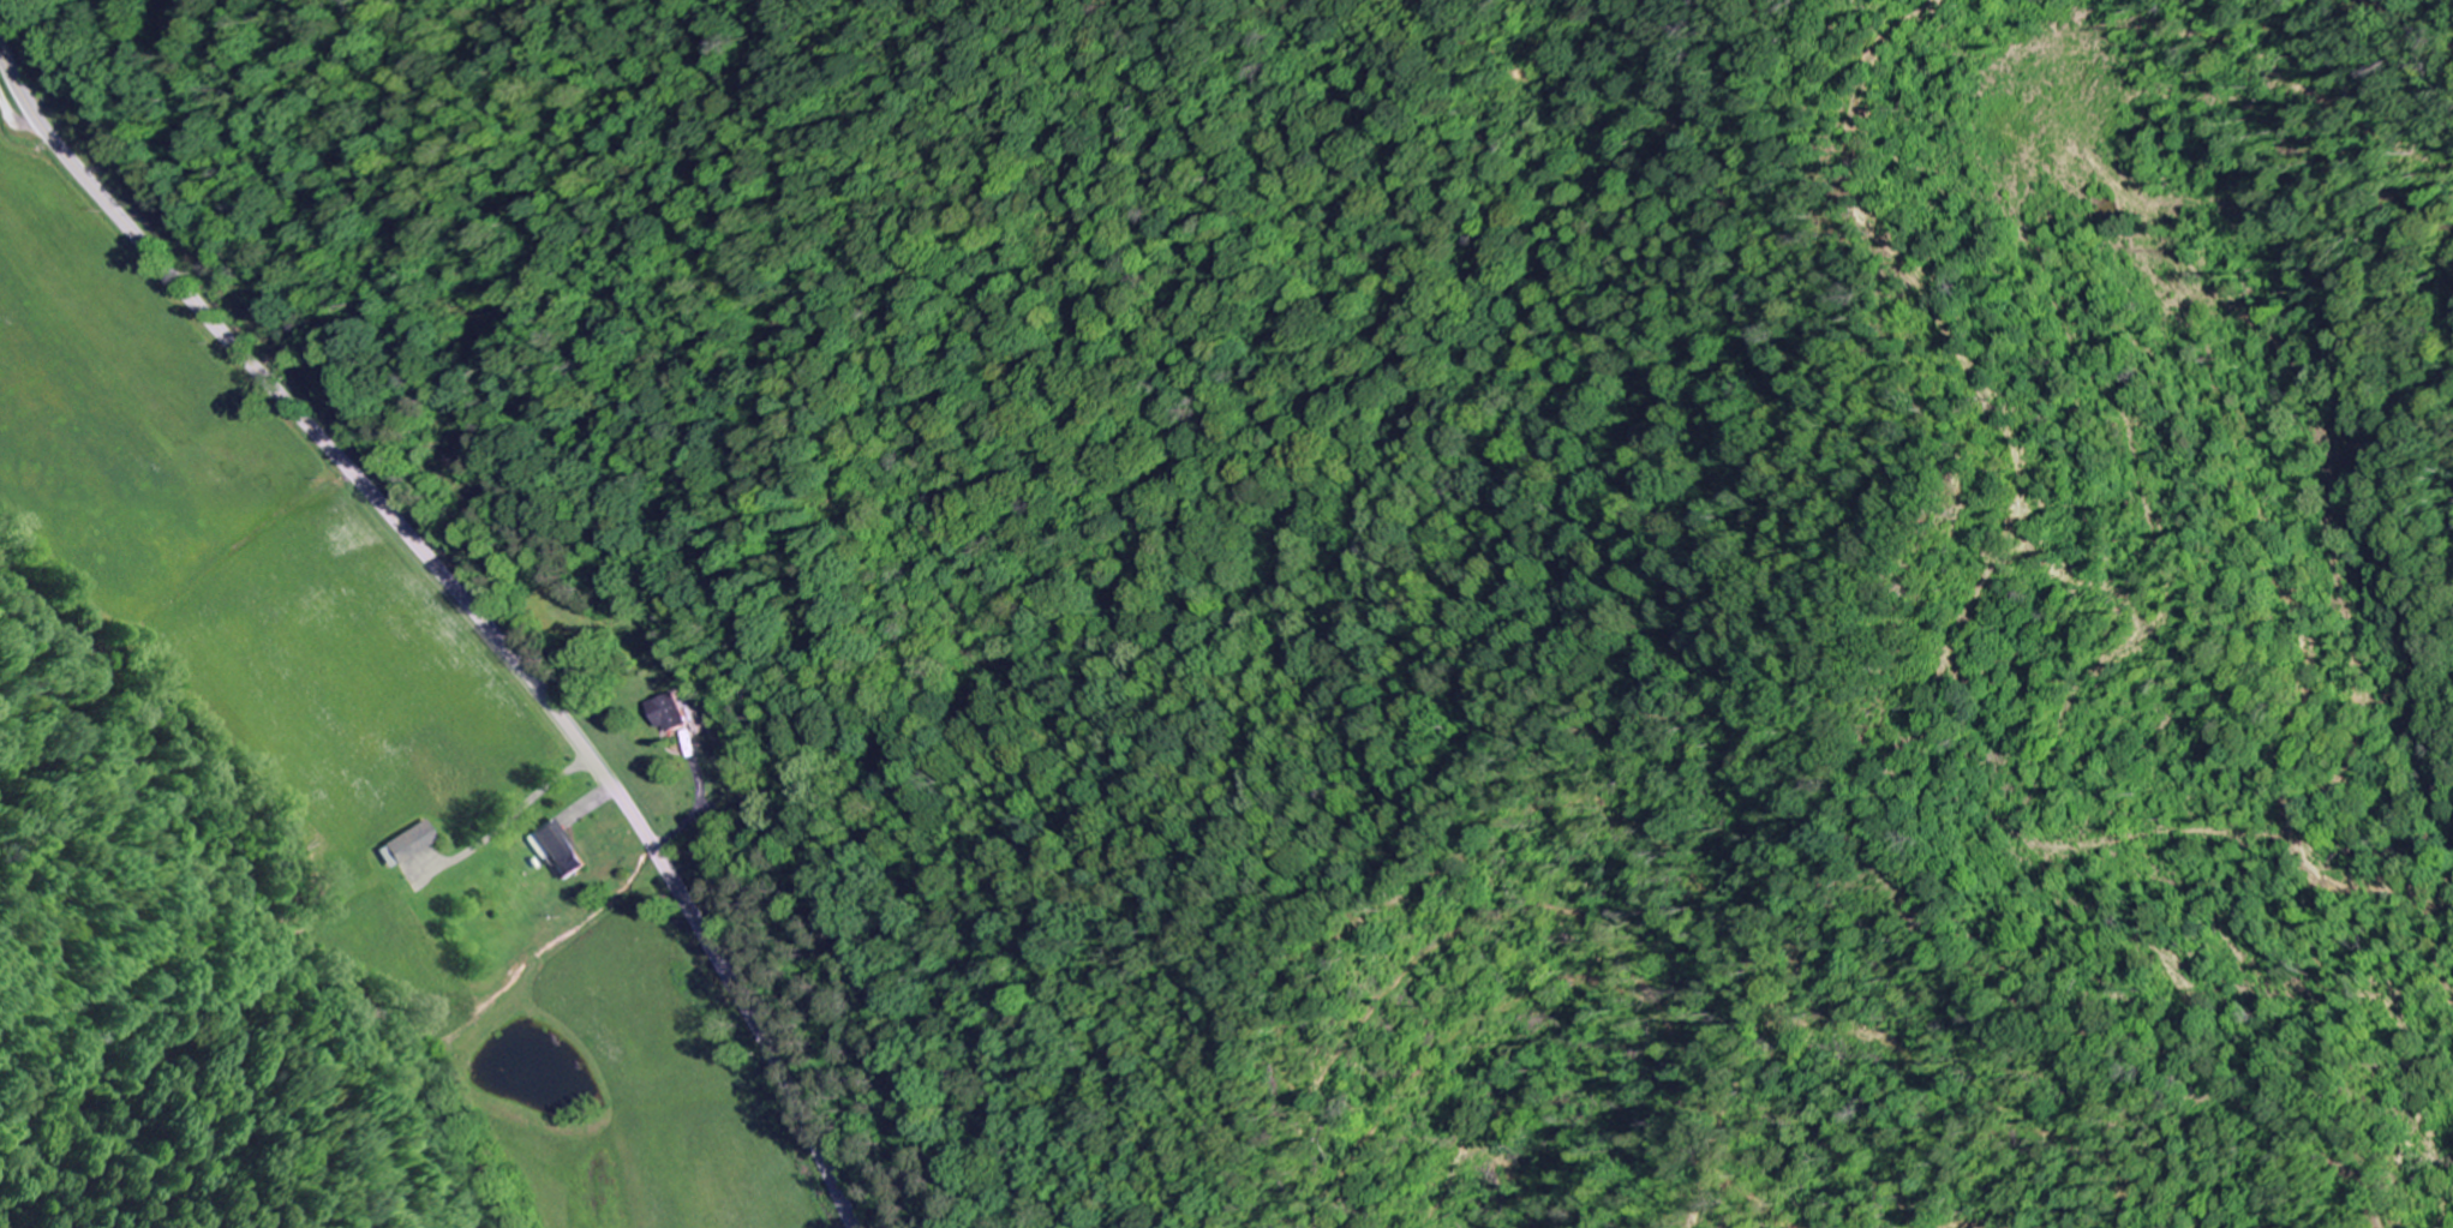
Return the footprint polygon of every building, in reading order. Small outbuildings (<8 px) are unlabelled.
[(666,733),(690,727),(682,695),(657,701),(666,733)] [(528,839),(544,859),(549,856),(570,882),(590,866),(554,819),(528,839)] [(393,870),(442,840),(429,820),(381,850),(393,870)]
